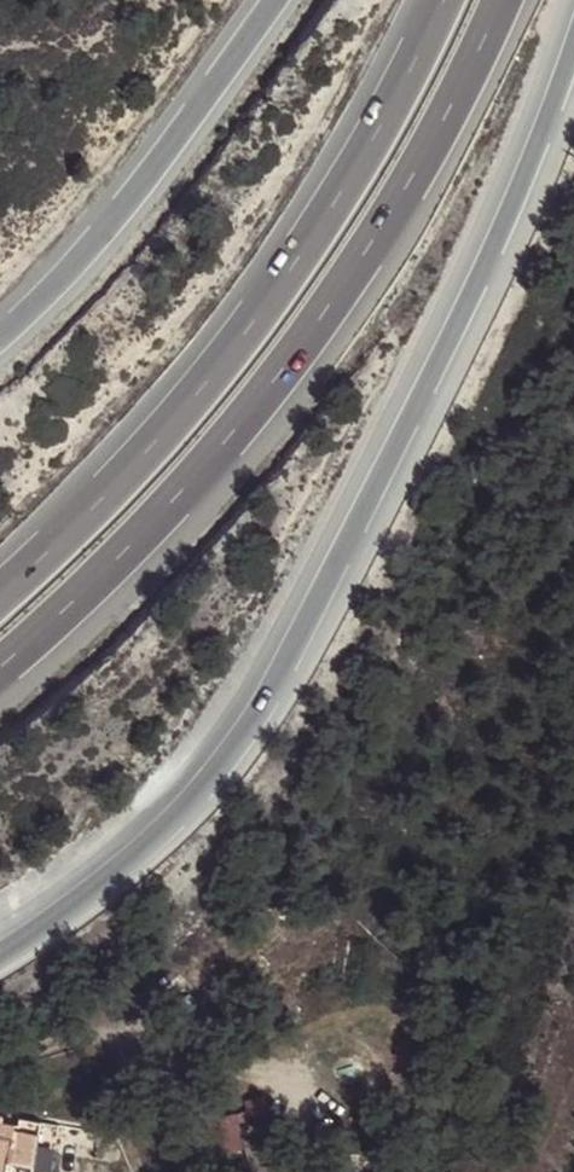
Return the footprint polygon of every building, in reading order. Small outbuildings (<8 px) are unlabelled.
[(39,1164),(52,1100),(34,1097),(32,1103),(15,1101),(16,1093),(12,1090),(0,1102),(0,1155),(39,1164)]
